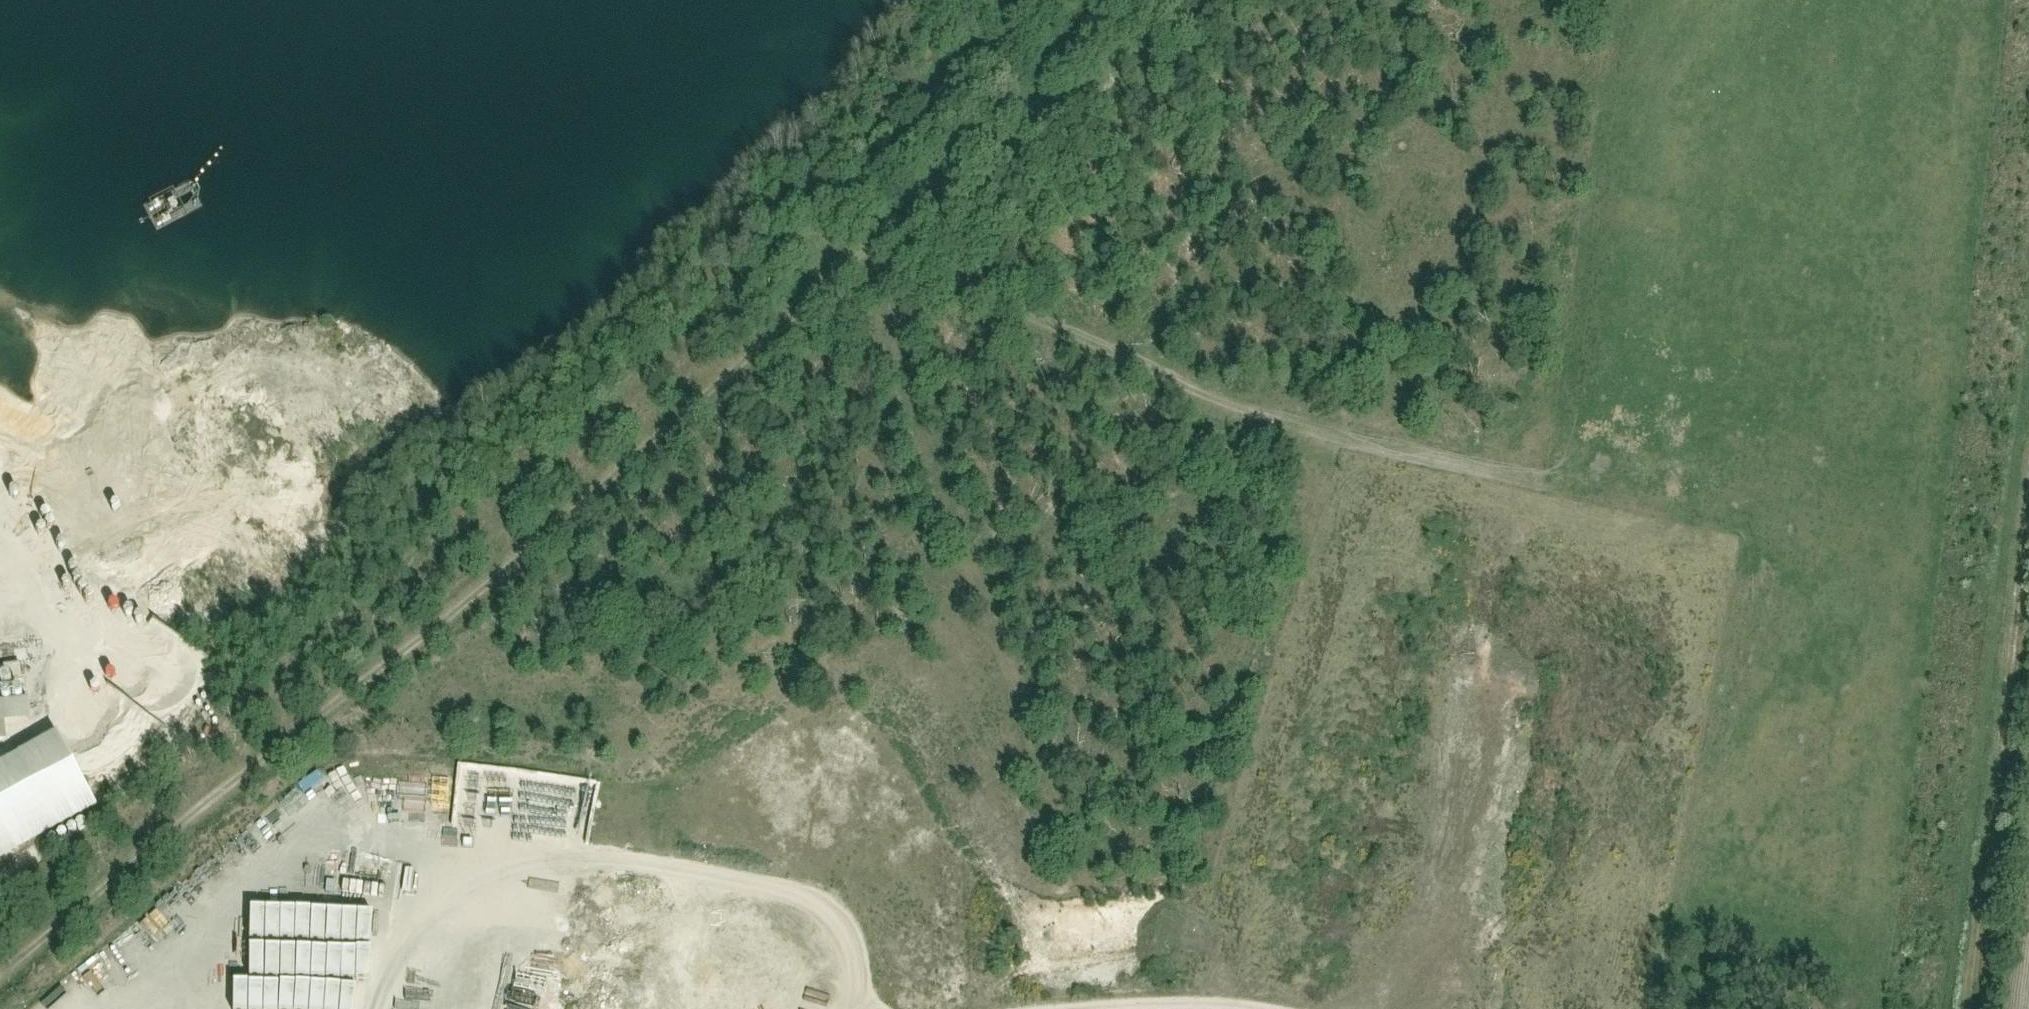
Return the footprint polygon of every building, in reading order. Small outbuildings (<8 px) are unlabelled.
[(7,744),(6,726),(32,723),(30,702),(0,705),(0,745),(7,744)] [(94,804),(57,736),(0,767),(0,856),(94,804)]
